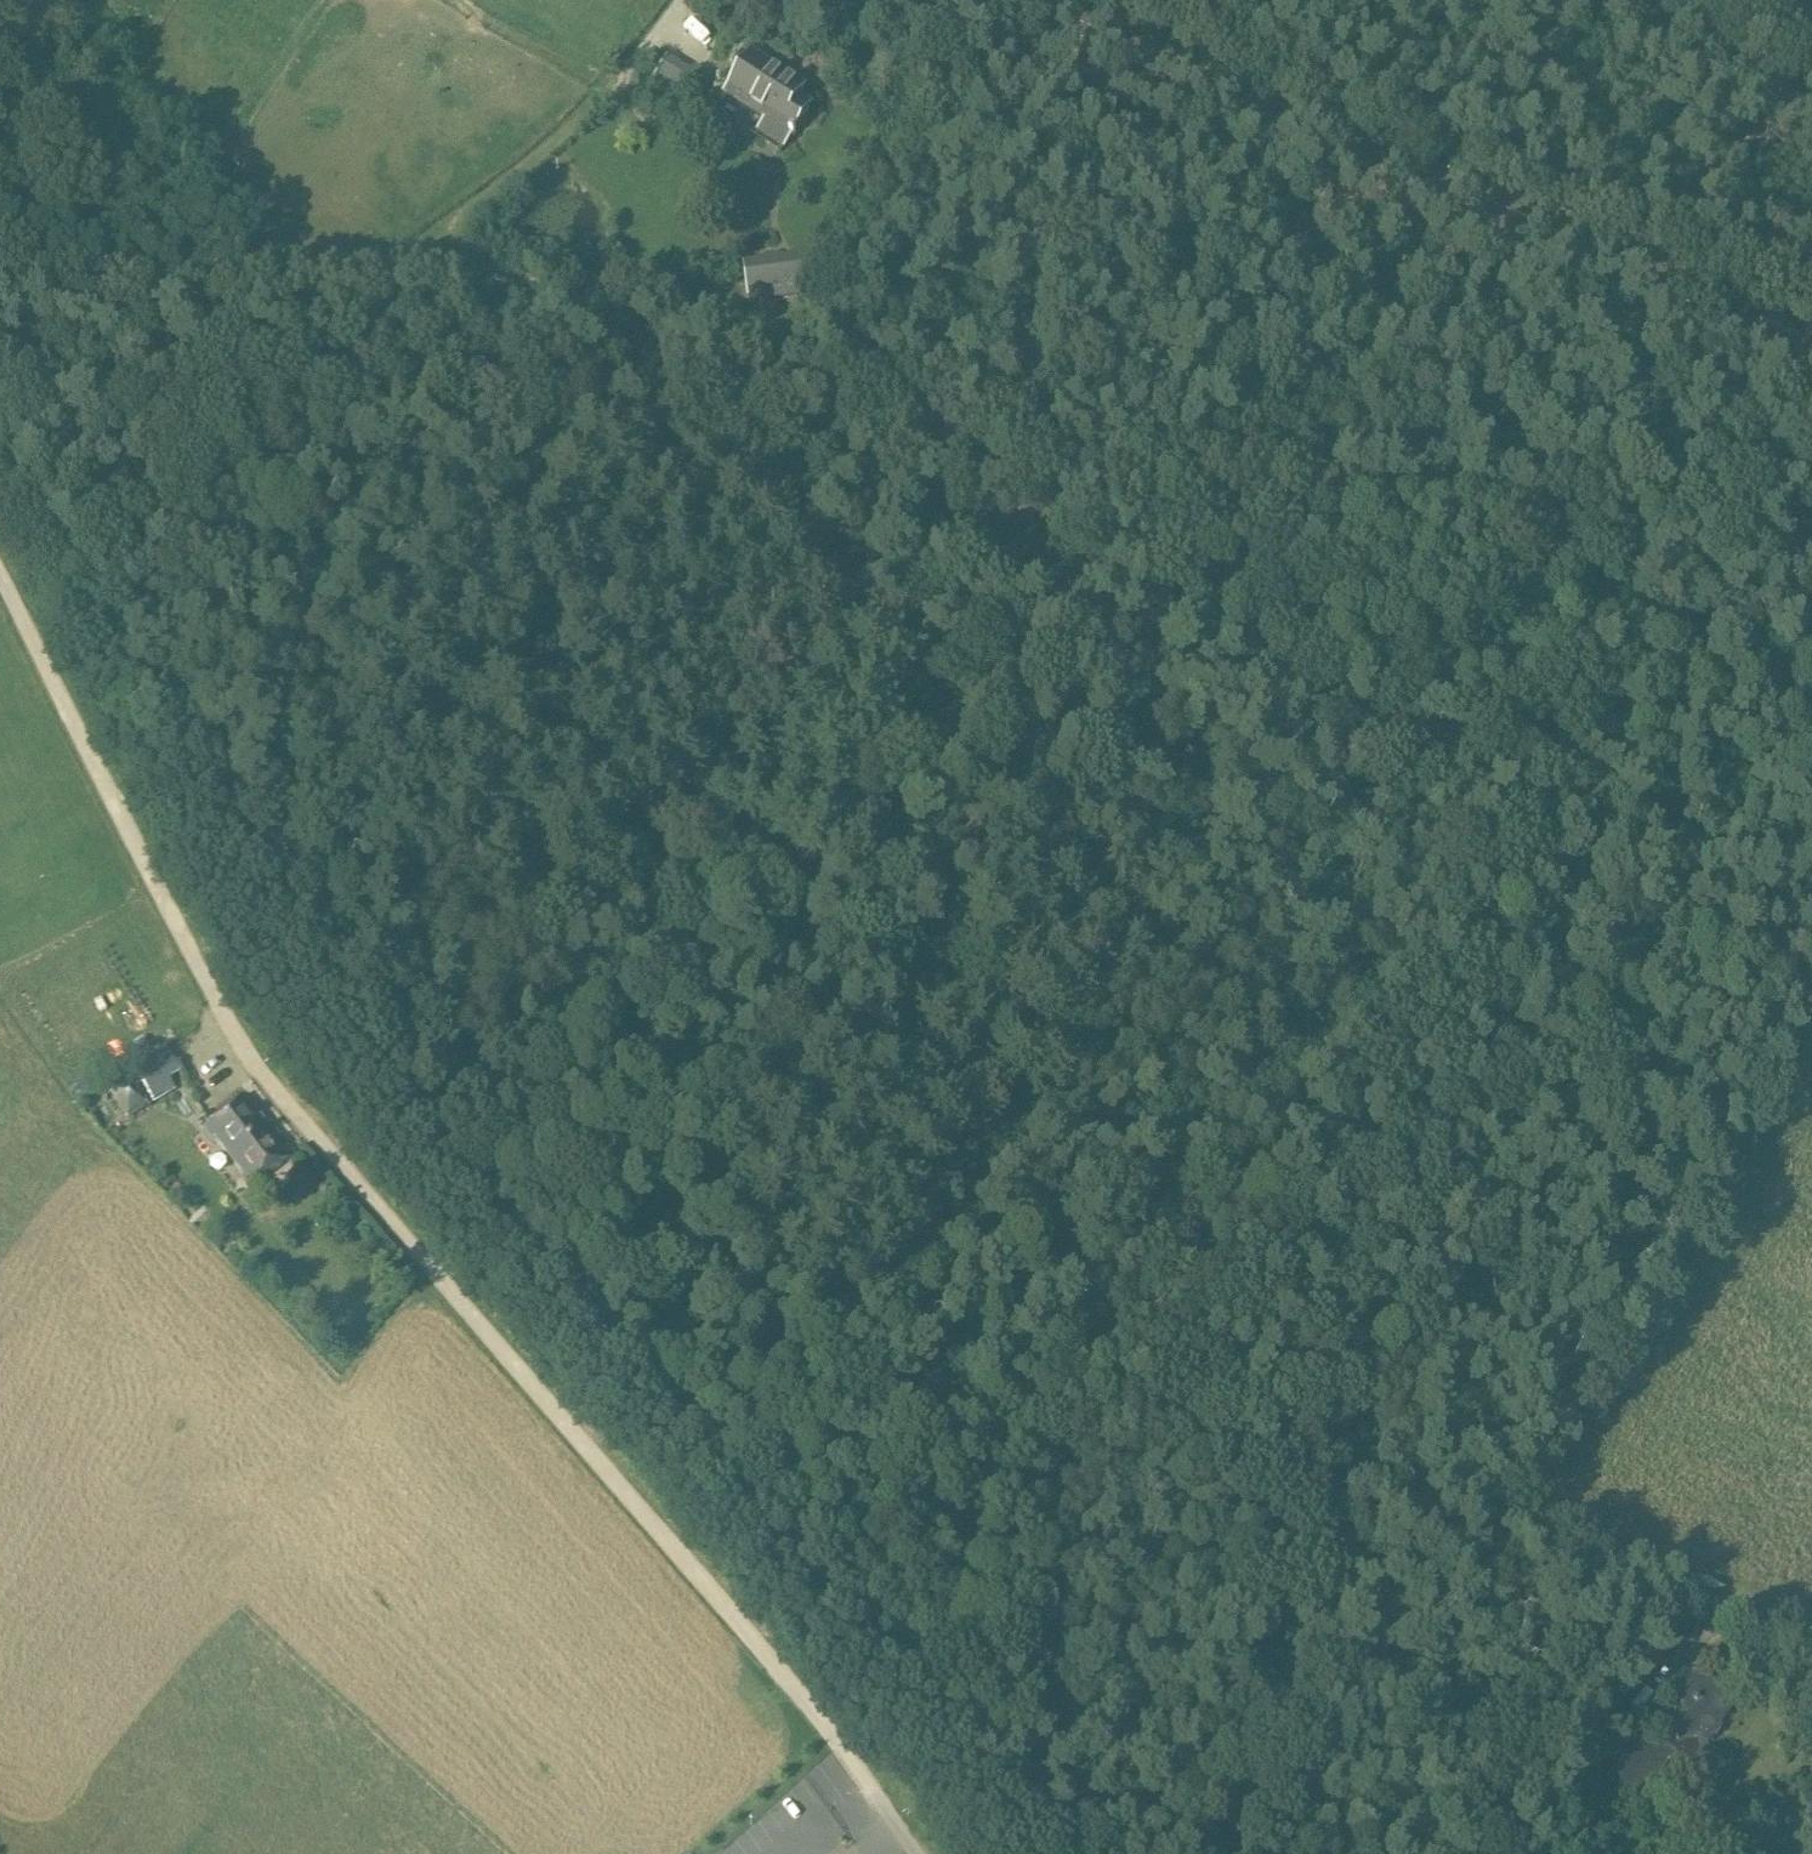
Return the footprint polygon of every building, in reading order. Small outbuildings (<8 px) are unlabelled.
[(671,54),(657,81),(684,96),(699,69),(671,54)] [(806,88),(752,55),(727,96),(767,121),(761,132),(786,147),(812,105),(800,97),(806,88)] [(811,259),(747,267),(751,303),(815,295),(811,259)] [(182,1073),(168,1050),(134,1069),(154,1102),(176,1089),(171,1080),(182,1073)] [(151,1106),(135,1079),(112,1092),(129,1120),(151,1106)] [(295,1157),(249,1096),(207,1128),(253,1191),(295,1157)] [(1734,1705),(1695,1677),(1679,1699),(1685,1704),(1661,1738),(1659,1736),(1655,1742),(1643,1732),(1609,1778),(1640,1801),(1666,1764),(1670,1759),(1702,1781),(1720,1755),(1705,1745),(1734,1705)]
